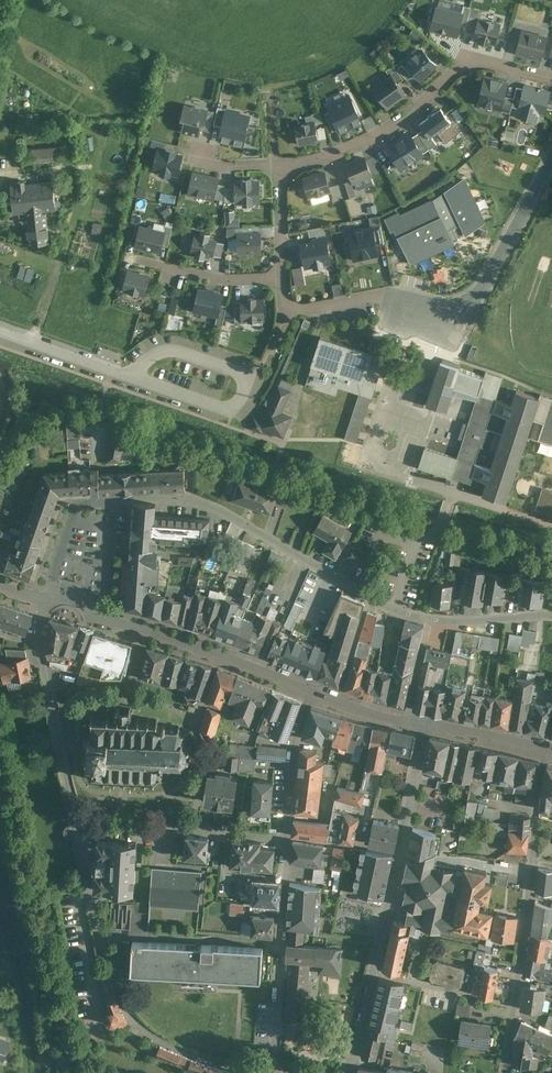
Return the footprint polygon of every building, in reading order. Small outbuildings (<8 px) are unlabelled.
[(443,0),(439,0),(437,8),(431,29),(457,35),(459,25),(462,14),(461,14),(464,5),(463,5),(443,0)] [(471,7),(463,5),(464,5),(461,14),(462,14),(459,25),(466,26),(471,7)] [(411,14),(406,11),(403,17),(408,20),(411,14)] [(500,24),(479,19),(474,38),(481,40),(480,41),(488,43),(488,42),(495,43),(497,33),(500,32),(500,29),(499,26),(500,24)] [(528,36),(521,34),(516,51),(542,57),(547,39),(538,37),(537,36),(536,35),(532,34),(530,35),(530,34),(528,36)] [(422,50),(417,55),(416,54),(411,58),(412,59),(406,64),(420,80),(436,65),(422,50)] [(403,79),(393,65),(386,70),(389,75),(390,75),(397,84),(403,79)] [(411,75),(402,65),(397,69),(406,79),(411,75)] [(389,75),(373,87),(387,107),(389,105),(391,106),(394,103),(394,102),(399,98),(401,98),(404,96),(405,92),(402,89),(401,89),(397,84),(390,75),(389,75)] [(492,77),(487,76),(483,79),(482,84),(483,85),(480,97),(483,97),(481,104),(499,109),(500,109),(504,95),(507,83),(493,79),(492,77)] [(549,92),(525,86),(519,108),(517,115),(536,120),(538,112),(544,113),(549,92)] [(524,89),(517,87),(514,98),(512,106),(519,108),(524,89)] [(349,95),(327,106),(338,128),(340,132),(362,121),(349,95)] [(514,98),(504,95),(500,109),(499,109),(498,110),(510,113),(512,106),(514,98)] [(208,110),(184,105),(180,124),(183,125),(182,130),(199,134),(201,129),(202,123),(205,124),(208,110)] [(227,109),(217,107),(214,124),(222,126),(226,111),(227,109)] [(459,133),(441,108),(419,124),(423,129),(430,138),(431,137),(438,132),(445,142),(459,133)] [(214,112),(208,110),(205,124),(202,123),(201,129),(210,131),(214,112)] [(226,111),(222,126),(219,139),(223,140),(222,141),(228,142),(228,141),(235,143),(235,144),(241,145),(241,144),(243,145),(243,144),(244,144),(248,127),(247,127),(249,117),(226,111)] [(338,128),(330,111),(324,114),(333,131),(338,128)] [(315,122),(295,126),(298,144),(318,140),(315,122)] [(430,138),(423,129),(418,133),(429,149),(437,144),(431,137),(430,138)] [(410,133),(387,147),(400,168),(408,163),(410,164),(414,161),(415,159),(423,154),(422,153),(412,136),(410,133)] [(429,149),(418,133),(412,136),(422,153),(429,149)] [(70,146),(61,147),(62,160),(72,159),(70,146)] [(61,147),(48,148),(49,161),(62,160),(61,147)] [(48,148),(22,150),(23,164),(49,161),(48,148)] [(175,151),(166,149),(166,152),(158,150),(154,169),(161,171),(161,173),(169,175),(170,173),(177,174),(182,155),(174,153),(175,151)] [(364,157),(346,165),(353,182),(371,175),(364,157)] [(193,171),(188,192),(213,198),(218,177),(193,171)] [(324,172),(304,178),(306,184),(303,184),(305,191),(307,191),(309,197),(330,191),(324,172)] [(391,229),(408,265),(452,244),(451,241),(488,222),(465,177),(432,199),(397,215),(396,212),(382,218),(388,231),(391,229)] [(251,180),(243,180),(243,182),(235,182),(236,202),(244,202),(244,204),(252,204),(252,201),(259,201),(259,181),(251,182),(251,180)] [(26,181),(10,183),(14,213),(25,212),(29,211),(26,186),(26,181)] [(350,181),(341,184),(345,198),(354,195),(350,181)] [(52,183),(26,186),(29,211),(38,210),(39,210),(55,209),(52,183)] [(39,221),(38,210),(29,211),(25,212),(29,245),(48,243),(46,221),(39,221)] [(240,225),(240,216),(235,216),(235,210),(225,210),(225,225),(240,225)] [(380,215),(369,216),(369,224),(381,223),(380,215)] [(163,232),(153,230),(151,225),(135,235),(137,240),(136,245),(160,251),(161,244),(164,232),(163,232)] [(172,227),(165,225),(163,232),(164,232),(161,244),(168,246),(172,227)] [(380,225),(371,227),(372,228),(375,245),(384,244),(380,225)] [(323,226),(308,229),(309,237),(316,235),(318,242),(326,240),(323,226)] [(372,228),(359,230),(359,231),(349,233),(353,252),(352,253),(354,260),(366,258),(365,257),(377,255),(375,245),(372,228)] [(200,231),(199,237),(194,236),(191,250),(196,251),(194,257),(204,259),(206,253),(213,255),(216,241),(209,239),(210,233),(200,231)] [(261,233),(237,234),(238,252),(261,251),(261,233)] [(318,242),(302,245),(303,249),(301,249),(301,253),(302,258),(304,261),(305,261),(306,265),(313,263),(314,268),(323,266),(322,262),(330,260),(326,240),(318,242)] [(224,243),(216,241),(213,255),(221,257),(224,243)] [(434,272),(437,281),(446,279),(443,270),(434,272)] [(149,275),(128,271),(124,290),(144,294),(145,293),(145,292),(147,291),(148,287),(147,285),(146,285),(149,275)] [(214,293),(207,291),(206,290),(202,289),(200,290),(199,289),(194,310),(217,315),(218,315),(220,304),(222,295),(221,294),(220,293),(216,292),(214,293)] [(169,312),(175,313),(179,297),(173,295),(169,312)] [(263,299),(256,300),(256,298),(247,298),(247,300),(241,300),(242,320),(264,319),(263,299)] [(227,306),(220,304),(218,315),(217,315),(215,323),(222,325),(227,306)] [(304,320),(260,422),(262,423),(278,386),(279,386),(304,327),(307,329),(310,322),(304,320)] [(372,354),(320,337),(311,365),(312,365),(363,381),(372,354)] [(372,354),(363,381),(312,365),(306,385),(309,386),(308,386),(313,388),(313,387),(336,395),(338,387),(359,393),(345,438),(356,442),(371,397),(372,397),(384,358),(372,354)] [(459,368),(441,362),(427,403),(429,404),(429,405),(431,406),(432,405),(446,409),(451,391),(459,368)] [(539,398),(516,391),(512,405),(495,399),(502,377),(485,372),(484,376),(459,368),(451,391),(476,400),(468,426),(464,425),(461,437),(464,438),(457,458),(425,448),(419,467),(448,476),(452,477),(457,479),(470,483),(469,484),(485,489),(483,495),(505,502),(506,501),(505,501),(532,419),(539,399),(539,398)] [(278,386),(262,423),(260,422),(255,420),(252,427),(251,427),(251,428),(261,432),(261,431),(264,432),(266,431),(267,433),(271,435),(272,434),(273,432),(283,436),(291,417),(281,413),(290,391),(279,386),(278,386)] [(540,394),(539,398),(539,399),(532,419),(543,423),(538,440),(551,444),(551,398),(540,394)] [(78,417),(66,418),(67,440),(80,439),(78,417)] [(113,424),(106,463),(119,462),(125,428),(113,424)] [(138,432),(125,428),(119,462),(132,461),(138,432)] [(94,469),(69,471),(69,472),(71,493),(91,491),(92,494),(96,494),(99,494),(98,475),(98,469),(94,469)] [(184,469),(151,471),(153,490),(185,489),(184,469)] [(151,471),(133,472),(135,492),(153,490),(151,471)] [(44,474),(21,538),(41,545),(46,529),(47,529),(49,523),(48,523),(59,493),(71,493),(69,472),(44,474)] [(133,472),(116,474),(117,493),(135,492),(133,472)] [(98,475),(99,494),(117,493),(116,474),(98,475)] [(275,493),(239,480),(232,499),(270,512),(273,503),(276,493),(275,493)] [(542,488),(535,509),(551,515),(551,491),(542,488)] [(290,494),(276,489),(275,493),(276,493),(273,503),(286,508),(290,494)] [(158,504),(134,502),(131,547),(160,549),(160,542),(193,545),(194,541),(210,542),(211,520),(157,516),(158,504)] [(350,532),(324,516),(315,531),(330,540),(324,551),(335,558),(338,553),(345,541),(350,532)] [(236,538),(226,533),(221,546),(230,550),(236,538)] [(41,545),(21,538),(15,555),(10,553),(4,570),(29,579),(35,562),(41,545)] [(242,540),(236,538),(230,550),(237,553),(237,552),(242,541),(242,540)] [(254,546),(242,541),(237,552),(249,557),(254,546)] [(345,541),(338,553),(344,556),(350,545),(351,544),(345,541)] [(350,545),(344,556),(343,557),(365,566),(371,553),(350,545)] [(461,553),(447,552),(446,565),(459,566),(461,553)] [(173,557),(163,555),(162,561),(161,561),(160,583),(161,583),(168,584),(169,583),(172,562),(172,561),(173,557)] [(193,557),(179,556),(178,565),(192,565),(194,557),(193,557)] [(159,561),(129,559),(126,608),(144,613),(145,604),(147,605),(149,591),(151,582),(160,583),(161,561),(159,561)] [(506,576),(467,570),(462,601),(482,604),(482,599),(502,602),(506,576)] [(299,575),(292,572),(288,584),(294,586),(295,586),(299,575)] [(549,575),(542,572),(540,578),(547,581),(549,575)] [(248,579),(243,592),(249,595),(255,582),(248,579)] [(544,587),(522,581),(516,602),(538,608),(544,587)] [(168,584),(161,583),(159,593),(166,595),(168,584)] [(168,584),(166,595),(161,618),(178,623),(183,601),(177,600),(178,595),(179,585),(169,583),(168,584)] [(288,584),(282,598),(277,611),(281,612),(286,615),(292,602),(289,601),(294,586),(288,584)] [(442,585),(435,584),(432,605),(449,607),(451,586),(442,585)] [(210,589),(197,586),(196,588),(195,591),(195,592),(192,607),(187,626),(214,634),(225,598),(227,590),(222,588),(221,592),(210,589)] [(189,595),(185,594),(183,601),(178,623),(187,626),(192,607),(195,592),(195,591),(196,588),(190,587),(189,595)] [(267,587),(257,610),(262,612),(271,589),(267,587)] [(159,593),(149,591),(147,605),(145,604),(144,613),(161,618),(166,595),(159,593)] [(249,595),(243,592),(240,598),(237,605),(245,608),(251,596),(249,595)] [(364,603),(341,593),(335,606),(360,616),(364,603)] [(240,598),(227,594),(225,598),(214,634),(213,635),(214,635),(224,639),(233,613),(237,605),(240,598)] [(0,602),(0,624),(26,632),(33,613),(0,602)] [(294,603),(284,626),(291,629),(296,619),(297,619),(302,606),(294,603)] [(360,616),(335,606),(327,624),(338,628),(334,639),(329,653),(346,660),(360,616)] [(273,619),(258,653),(266,657),(277,632),(281,623),(277,621),(281,612),(277,611),(273,619)] [(253,621),(244,617),(234,643),(244,647),(261,614),(257,612),(253,621)] [(367,612),(355,653),(357,654),(354,662),(344,689),(358,694),(366,667),(365,666),(367,660),(368,656),(369,652),(370,644),(374,623),(376,615),(367,612)] [(244,617),(233,613),(224,639),(234,643),(244,617)] [(261,614),(244,647),(252,651),(258,653),(273,619),(261,614)] [(69,622),(51,618),(50,618),(47,651),(59,653),(71,655),(81,626),(80,625),(73,624),(74,621),(70,620),(69,622)] [(424,625),(405,620),(400,643),(419,647),(424,625)] [(385,625),(374,623),(370,644),(382,646),(385,625)] [(338,628),(327,624),(324,632),(332,635),(331,638),(334,639),(338,628)] [(94,631),(81,626),(71,655),(70,660),(76,663),(81,647),(87,649),(94,631)] [(537,632),(523,630),(522,636),(521,642),(529,643),(535,644),(537,632)] [(133,643),(94,631),(87,649),(80,672),(84,674),(81,683),(100,677),(100,676),(122,677),(124,671),(126,671),(125,672),(126,672),(131,649),(133,643)] [(290,638),(277,632),(266,657),(279,662),(287,645),(290,638)] [(473,634),(463,633),(461,644),(460,647),(471,649),(473,634)] [(493,637),(474,634),(472,647),(490,650),(493,637)] [(522,636),(509,634),(507,650),(520,652),(521,642),(522,636)] [(500,638),(493,637),(490,650),(498,651),(500,638)] [(529,643),(521,642),(520,652),(523,653),(524,647),(528,647),(529,643)] [(419,647),(400,643),(395,665),(393,674),(394,674),(388,703),(405,708),(419,647)] [(452,653),(445,684),(447,685),(443,716),(460,720),(463,706),(466,689),(471,649),(460,647),(461,644),(454,643),(452,653)] [(287,645),(279,662),(316,678),(323,660),(287,645)] [(169,653),(147,647),(139,676),(162,682),(169,653)] [(452,653),(427,647),(423,661),(424,662),(419,683),(418,683),(412,709),(442,716),(443,716),(447,685),(445,684),(452,653)] [(25,649),(6,648),(8,661),(27,658),(25,649)] [(59,653),(47,651),(48,658),(58,660),(59,653)] [(71,655),(59,653),(58,660),(69,662),(70,660),(71,655)] [(185,658),(169,653),(162,682),(179,685),(185,658)] [(346,660),(329,653),(326,661),(323,660),(316,678),(338,687),(348,661),(346,660)] [(8,661),(1,663),(5,681),(16,679),(18,681),(23,680),(24,677),(31,676),(27,658),(8,661)] [(201,663),(186,658),(185,658),(179,685),(186,687),(183,702),(195,707),(200,700),(190,696),(201,663)] [(201,663),(190,696),(200,700),(212,666),(201,663)] [(378,670),(371,698),(387,703),(393,674),(381,671),(382,665),(379,664),(378,670)] [(369,667),(366,667),(358,694),(371,698),(378,670),(369,667)] [(218,669),(206,701),(225,708),(229,697),(225,696),(226,692),(231,694),(237,676),(218,669)] [(527,679),(516,678),(513,701),(509,728),(525,731),(527,719),(527,718),(529,700),(531,700),(532,693),(535,673),(528,672),(527,679)] [(544,674),(535,673),(532,693),(540,694),(544,674)] [(272,691),(237,676),(231,694),(229,700),(237,703),(232,717),(249,724),(257,704),(265,707),(272,691)] [(484,688),(473,686),(469,707),(463,706),(460,720),(478,723),(483,695),(484,688)] [(287,696),(272,691),(265,707),(262,714),(265,716),(267,718),(262,730),(271,734),(287,697),(287,696)] [(495,697),(483,695),(478,723),(490,725),(494,702),(495,697)] [(287,697),(271,734),(287,739),(301,702),(287,697)] [(513,701),(495,697),(494,702),(491,725),(509,728),(513,701)] [(546,706),(530,704),(528,719),(527,719),(525,731),(543,735),(551,704),(547,703),(546,706)] [(341,716),(311,706),(302,736),(322,743),(322,742),(325,732),(335,735),(332,743),(333,743),(343,716),(342,716),(341,716)] [(123,710),(118,709),(118,707),(117,707),(117,709),(115,709),(115,710),(117,710),(117,715),(115,715),(115,716),(117,716),(117,721),(109,720),(109,717),(107,717),(107,720),(94,719),(92,717),(90,718),(92,720),(92,732),(90,732),(90,735),(88,737),(85,737),(85,739),(88,740),(88,747),(87,755),(84,755),(84,758),(87,758),(88,760),(88,763),(90,763),(90,775),(88,777),(89,778),(91,776),(104,777),(104,780),(106,780),(106,777),(114,777),(114,781),(116,781),(116,780),(119,781),(124,781),(126,781),(126,778),(135,778),(134,782),(136,782),(137,779),(145,779),(145,782),(146,782),(147,779),(152,779),(153,782),(155,782),(154,779),(159,774),(162,776),(163,774),(160,773),(161,766),(163,765),(164,762),(168,762),(168,766),(170,766),(170,762),(179,763),(180,766),(182,765),(181,762),(186,758),(189,759),(190,757),(187,756),(188,749),(191,748),(190,746),(187,747),(183,742),(184,739),(183,739),(183,735),(186,734),(185,733),(182,734),(179,730),(180,727),(179,726),(177,729),(172,729),(173,726),(171,726),(171,729),(165,729),(165,726),(164,725),(162,725),(161,726),(161,727),(157,723),(158,720),(157,719),(155,722),(149,722),(150,719),(148,719),(147,722),(139,722),(140,718),(138,718),(137,722),(130,721),(130,716),(132,716),(132,715),(130,715),(130,711),(132,711),(132,710),(130,710),(130,708),(129,708),(129,710),(123,710)] [(222,713),(207,708),(199,731),(214,737),(222,713)] [(343,716),(333,743),(346,748),(355,720),(343,716)] [(373,726),(355,720),(346,748),(348,748),(353,750),(354,750),(356,742),(369,745),(373,726)] [(392,729),(373,726),(369,745),(370,746),(366,767),(372,768),(383,770),(386,754),(387,748),(392,729)] [(416,734),(392,729),(387,748),(386,754),(394,756),(395,750),(411,753),(416,734)] [(450,740),(430,736),(424,768),(443,772),(450,740)] [(460,743),(450,740),(443,772),(443,774),(453,777),(460,743)] [(256,746),(230,743),(228,755),(239,757),(256,758),(258,748),(256,748),(256,746)] [(478,747),(460,743),(453,777),(470,781),(474,762),(478,747)] [(287,748),(258,745),(258,748),(256,758),(285,761),(287,748)] [(498,752),(478,747),(474,762),(483,764),(481,775),(492,777),(498,752)] [(353,750),(348,748),(345,756),(351,758),(353,750)] [(317,751),(300,749),(296,784),(321,787),(323,775),(324,763),(316,762),(317,751)] [(519,757),(498,752),(492,777),(492,781),(514,785),(519,757)] [(228,755),(226,755),(225,770),(238,772),(238,771),(239,757),(228,755)] [(256,758),(239,757),(238,771),(255,772),(256,758)] [(539,762),(519,757),(514,785),(527,787),(534,788),(539,762)] [(332,764),(324,763),(323,775),(330,776),(332,764)] [(547,764),(540,795),(539,808),(549,811),(551,799),(551,766),(547,764)] [(361,784),(359,791),(364,792),(365,792),(372,768),(366,767),(365,766),(361,784)] [(230,774),(217,772),(217,775),(208,774),(204,801),(232,806),(236,778),(230,777),(230,774)] [(273,781),(254,780),(251,813),(260,814),(260,819),(270,819),(273,781)] [(451,783),(438,780),(436,788),(450,791),(451,783)] [(321,787),(296,784),(293,812),(317,815),(321,787)] [(527,787),(514,785),(513,792),(516,793),(526,795),(527,787)] [(355,790),(337,787),(337,788),(336,797),(335,797),(335,798),(334,807),(333,807),(333,808),(331,817),(331,818),(330,824),(329,826),(329,828),(327,837),(326,840),(353,842),(353,840),(354,834),(355,834),(355,833),(357,824),(357,823),(359,814),(360,813),(359,813),(361,804),(362,804),(362,803),(361,803),(364,793),(364,792),(359,791),(355,790)] [(526,795),(516,793),(514,802),(524,804),(526,795)] [(477,802),(468,800),(464,820),(473,822),(477,802)] [(486,804),(479,802),(477,814),(483,815),(485,807),(486,804)] [(496,809),(485,807),(483,815),(482,819),(493,822),(496,809)] [(530,818),(518,817),(517,821),(512,821),(510,821),(509,821),(508,831),(529,833),(530,818)] [(399,825),(374,820),(372,829),(369,828),(367,837),(370,837),(369,843),(394,848),(399,825)] [(330,824),(294,821),(292,835),(326,840),(327,837),(329,828),(329,826),(330,824)] [(493,822),(490,833),(503,836),(506,824),(493,822)] [(457,831),(443,827),(440,838),(444,839),(445,834),(456,836),(457,831)] [(436,834),(413,828),(408,851),(411,852),(421,853),(432,854),(436,834)] [(461,831),(459,840),(469,841),(470,833),(461,831)] [(529,833),(508,831),(506,851),(527,852),(529,833)] [(208,838),(186,836),(184,857),(206,859),(208,838)] [(136,842),(97,840),(97,854),(94,854),(93,872),(95,872),(94,889),(133,891),(136,842)] [(261,843),(232,840),(230,866),(272,870),(274,849),(260,848),(261,843)] [(323,846),(292,841),(290,861),(320,866),(323,846)] [(344,848),(337,847),(333,870),(340,870),(344,848)] [(393,854),(362,850),(353,892),(376,897),(377,894),(384,895),(393,854)] [(454,871),(434,866),(434,867),(433,867),(436,854),(432,854),(421,853),(411,852),(411,854),(416,854),(413,864),(406,862),(402,882),(407,883),(407,884),(406,884),(402,904),(404,904),(404,906),(408,907),(405,923),(408,923),(406,931),(409,932),(414,933),(416,925),(421,926),(421,927),(440,932),(441,929),(451,931),(452,927),(487,935),(492,912),(478,909),(480,901),(488,903),(492,884),(484,882),(486,873),(464,868),(462,878),(455,876),(456,874),(453,873),(454,871)] [(155,865),(151,904),(198,909),(202,870),(174,867),(155,865)] [(312,881),(324,882),(325,869),(314,868),(312,881)] [(538,869),(535,892),(551,895),(551,871),(538,869)] [(508,874),(497,872),(494,884),(506,887),(508,874)] [(279,884),(255,882),(254,903),(277,905),(279,884)] [(320,888),(290,883),(287,927),(303,929),(313,931),(314,923),(318,923),(320,888)] [(244,903),(231,902),(229,915),(243,916),(244,903)] [(535,902),(530,933),(546,938),(551,923),(551,908),(549,907),(535,902)] [(516,916),(496,913),(492,938),(493,938),(493,937),(501,938),(501,939),(513,941),(516,916)] [(274,918),(250,916),(250,923),(252,923),(251,935),(273,937),(274,918)] [(405,923),(393,920),(383,967),(394,970),(393,974),(405,976),(406,972),(400,970),(409,932),(406,931),(408,923),(405,923)] [(341,949),(302,945),(303,929),(290,927),(290,928),(291,928),(289,944),(286,944),(285,959),(291,960),(286,1017),(304,1018),(309,961),(321,962),(320,971),(339,973),(341,958),(341,950),(341,949)] [(546,938),(530,933),(527,954),(541,959),(546,961),(549,949),(551,940),(546,938)] [(262,948),(133,941),(131,972),(260,980),(262,948)] [(494,947),(479,944),(475,960),(482,962),(484,952),(492,954),(494,947)] [(527,954),(523,973),(549,982),(551,972),(539,968),(541,959),(527,954)] [(463,966),(436,959),(433,961),(430,976),(431,979),(446,983),(446,984),(446,985),(447,986),(447,987),(448,987),(449,988),(451,988),(452,987),(453,986),(453,985),(458,986),(461,984),(465,969),(463,966)] [(498,968),(474,964),(472,973),(477,974),(482,975),(481,981),(495,983),(498,968)] [(112,986),(106,967),(103,967),(100,968),(105,989),(112,986)] [(182,991),(204,992),(205,978),(183,977),(182,991)] [(403,983),(380,978),(369,1023),(389,1028),(393,1028),(403,983)] [(475,982),(474,982),(471,993),(479,995),(493,997),(495,983),(481,981),(481,984),(475,982)] [(537,984),(530,983),(530,986),(524,985),(521,1008),(541,1011),(542,998),(543,998),(545,988),(536,987),(537,984)] [(112,986),(105,989),(111,1013),(109,1014),(108,1015),(107,1016),(107,1017),(107,1018),(107,1019),(107,1020),(108,1021),(108,1022),(109,1023),(110,1023),(112,1024),(114,1024),(115,1023),(116,1023),(122,1028),(127,1024),(124,1019),(121,1011),(120,1011),(116,1001),(118,1001),(112,986)] [(471,1002),(458,1000),(456,1014),(469,1016),(471,1002)] [(550,1012),(544,1026),(551,1029),(551,1012),(550,1012)] [(413,1022),(402,1019),(400,1026),(411,1028),(413,1022)] [(491,1024),(461,1019),(458,1040),(488,1045),(491,1024)] [(538,1028),(521,1021),(514,1039),(515,1040),(530,1046),(538,1028)] [(389,1028),(369,1023),(361,1054),(375,1057),(380,1036),(387,1038),(389,1028)] [(393,1028),(389,1028),(387,1038),(387,1039),(394,1041),(397,1029),(393,1028)] [(538,1028),(530,1046),(533,1048),(547,1054),(551,1042),(551,1034),(538,1028)] [(0,1036),(0,1058),(2,1059),(6,1046),(6,1047),(9,1039),(0,1036)] [(394,1041),(387,1039),(385,1047),(394,1050),(395,1045),(393,1045),(394,1041)] [(425,1043),(412,1040),(411,1045),(410,1052),(409,1053),(422,1056),(425,1043)] [(530,1046),(515,1040),(511,1064),(536,1068),(538,1057),(532,1056),(533,1048),(530,1046)] [(181,1055),(160,1046),(157,1053),(160,1056),(178,1063),(181,1055)] [(191,1059),(181,1055),(178,1063),(189,1067),(191,1059)] [(191,1059),(189,1067),(203,1072),(204,1072),(215,1072),(216,1068),(191,1059)]
